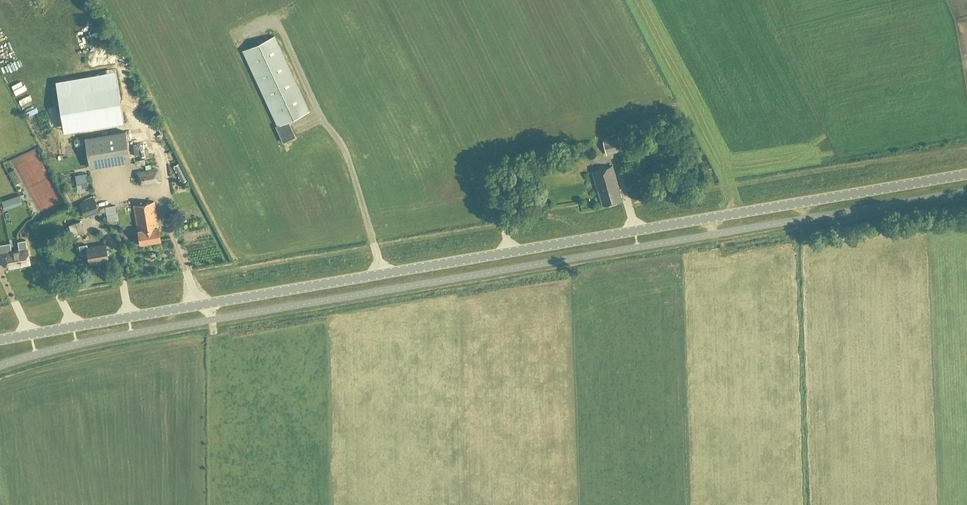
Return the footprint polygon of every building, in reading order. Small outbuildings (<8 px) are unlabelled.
[(296,137),(289,121),(310,112),(275,36),(241,52),(284,143),(296,137)] [(116,72),(56,82),(64,132),(124,122),(116,72)] [(131,161),(126,132),(85,139),(90,168),(131,161)] [(602,138),(606,155),(623,151),(619,138),(625,137),(623,132),(602,138)] [(602,206),(623,200),(612,165),(592,171),(602,206)] [(22,181),(15,169),(9,173),(15,185),(22,181)] [(157,171),(138,174),(137,176),(139,185),(152,183),(153,185),(160,183),(159,173),(157,171)] [(86,174),(76,176),(77,183),(88,181),(86,174)] [(85,218),(100,213),(95,198),(80,203),(85,218)] [(159,227),(158,227),(154,202),(134,205),(138,231),(141,244),(161,240),(159,227)] [(116,206),(105,208),(106,215),(117,213),(116,206)] [(69,225),(73,236),(79,234),(75,223),(69,225)] [(12,252),(11,243),(0,245),(0,264),(8,262),(9,269),(18,267),(18,266),(31,264),(26,241),(19,242),(20,251),(12,252)] [(106,244),(87,248),(87,245),(79,246),(81,255),(88,254),(90,263),(109,260),(106,244)]
